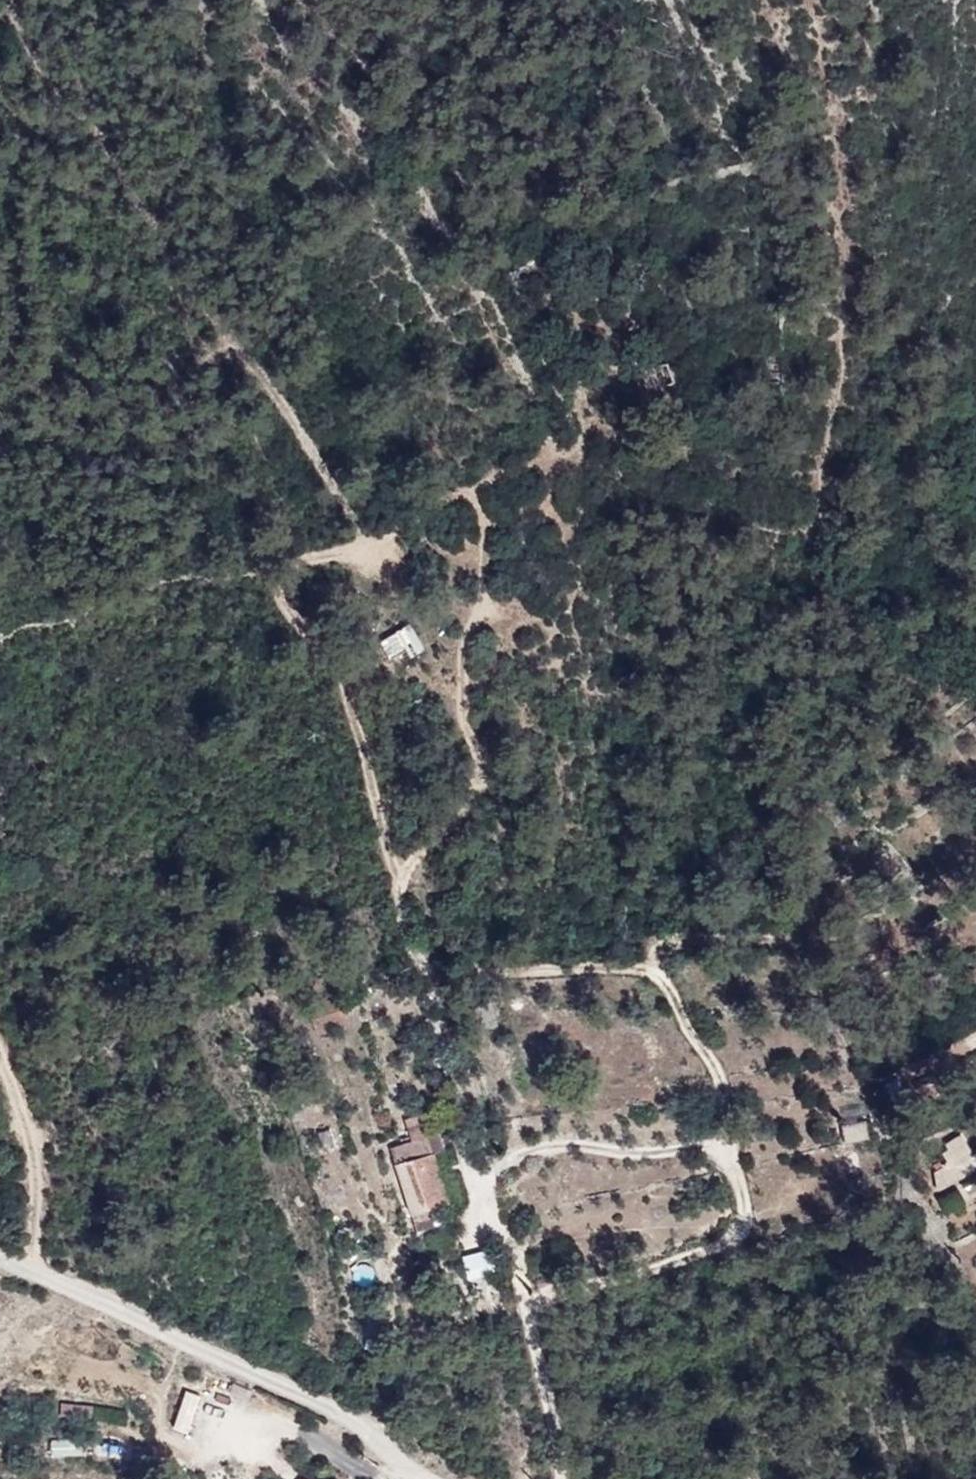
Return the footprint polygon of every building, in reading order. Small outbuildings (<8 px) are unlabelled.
[(641,388),(662,379),(654,360),(632,369),(641,388)] [(417,627),(383,648),(397,671),(432,650),(417,627)] [(490,1006),(481,1009),(486,1024),(495,1021),(490,1006)] [(398,1148),(398,1151),(415,1217),(457,1207),(443,1155),(451,1153),(446,1135),(398,1148)] [(970,1169),(964,1150),(945,1155),(947,1161),(938,1163),(940,1171),(934,1173),(933,1169),(926,1171),(927,1176),(924,1177),(930,1195),(959,1186),(958,1186),(975,1180),(975,1167),(970,1169)]
